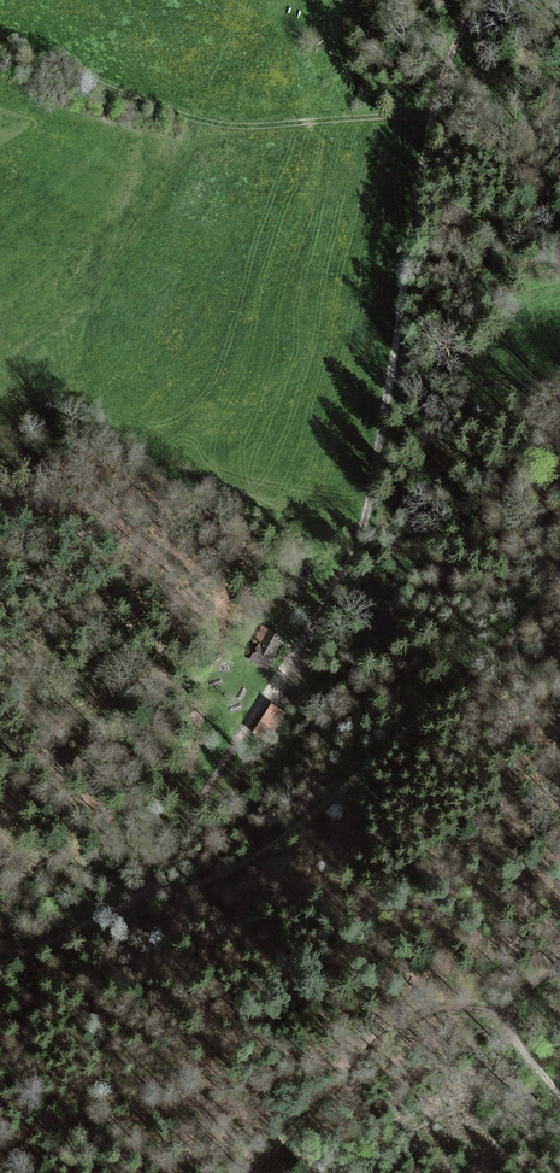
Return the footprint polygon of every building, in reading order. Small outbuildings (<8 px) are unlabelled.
[(253,643),(258,646),(250,661),(266,670),(283,638),(262,626),(253,643)] [(266,745),(285,714),(271,706),(252,737),(266,745)]
